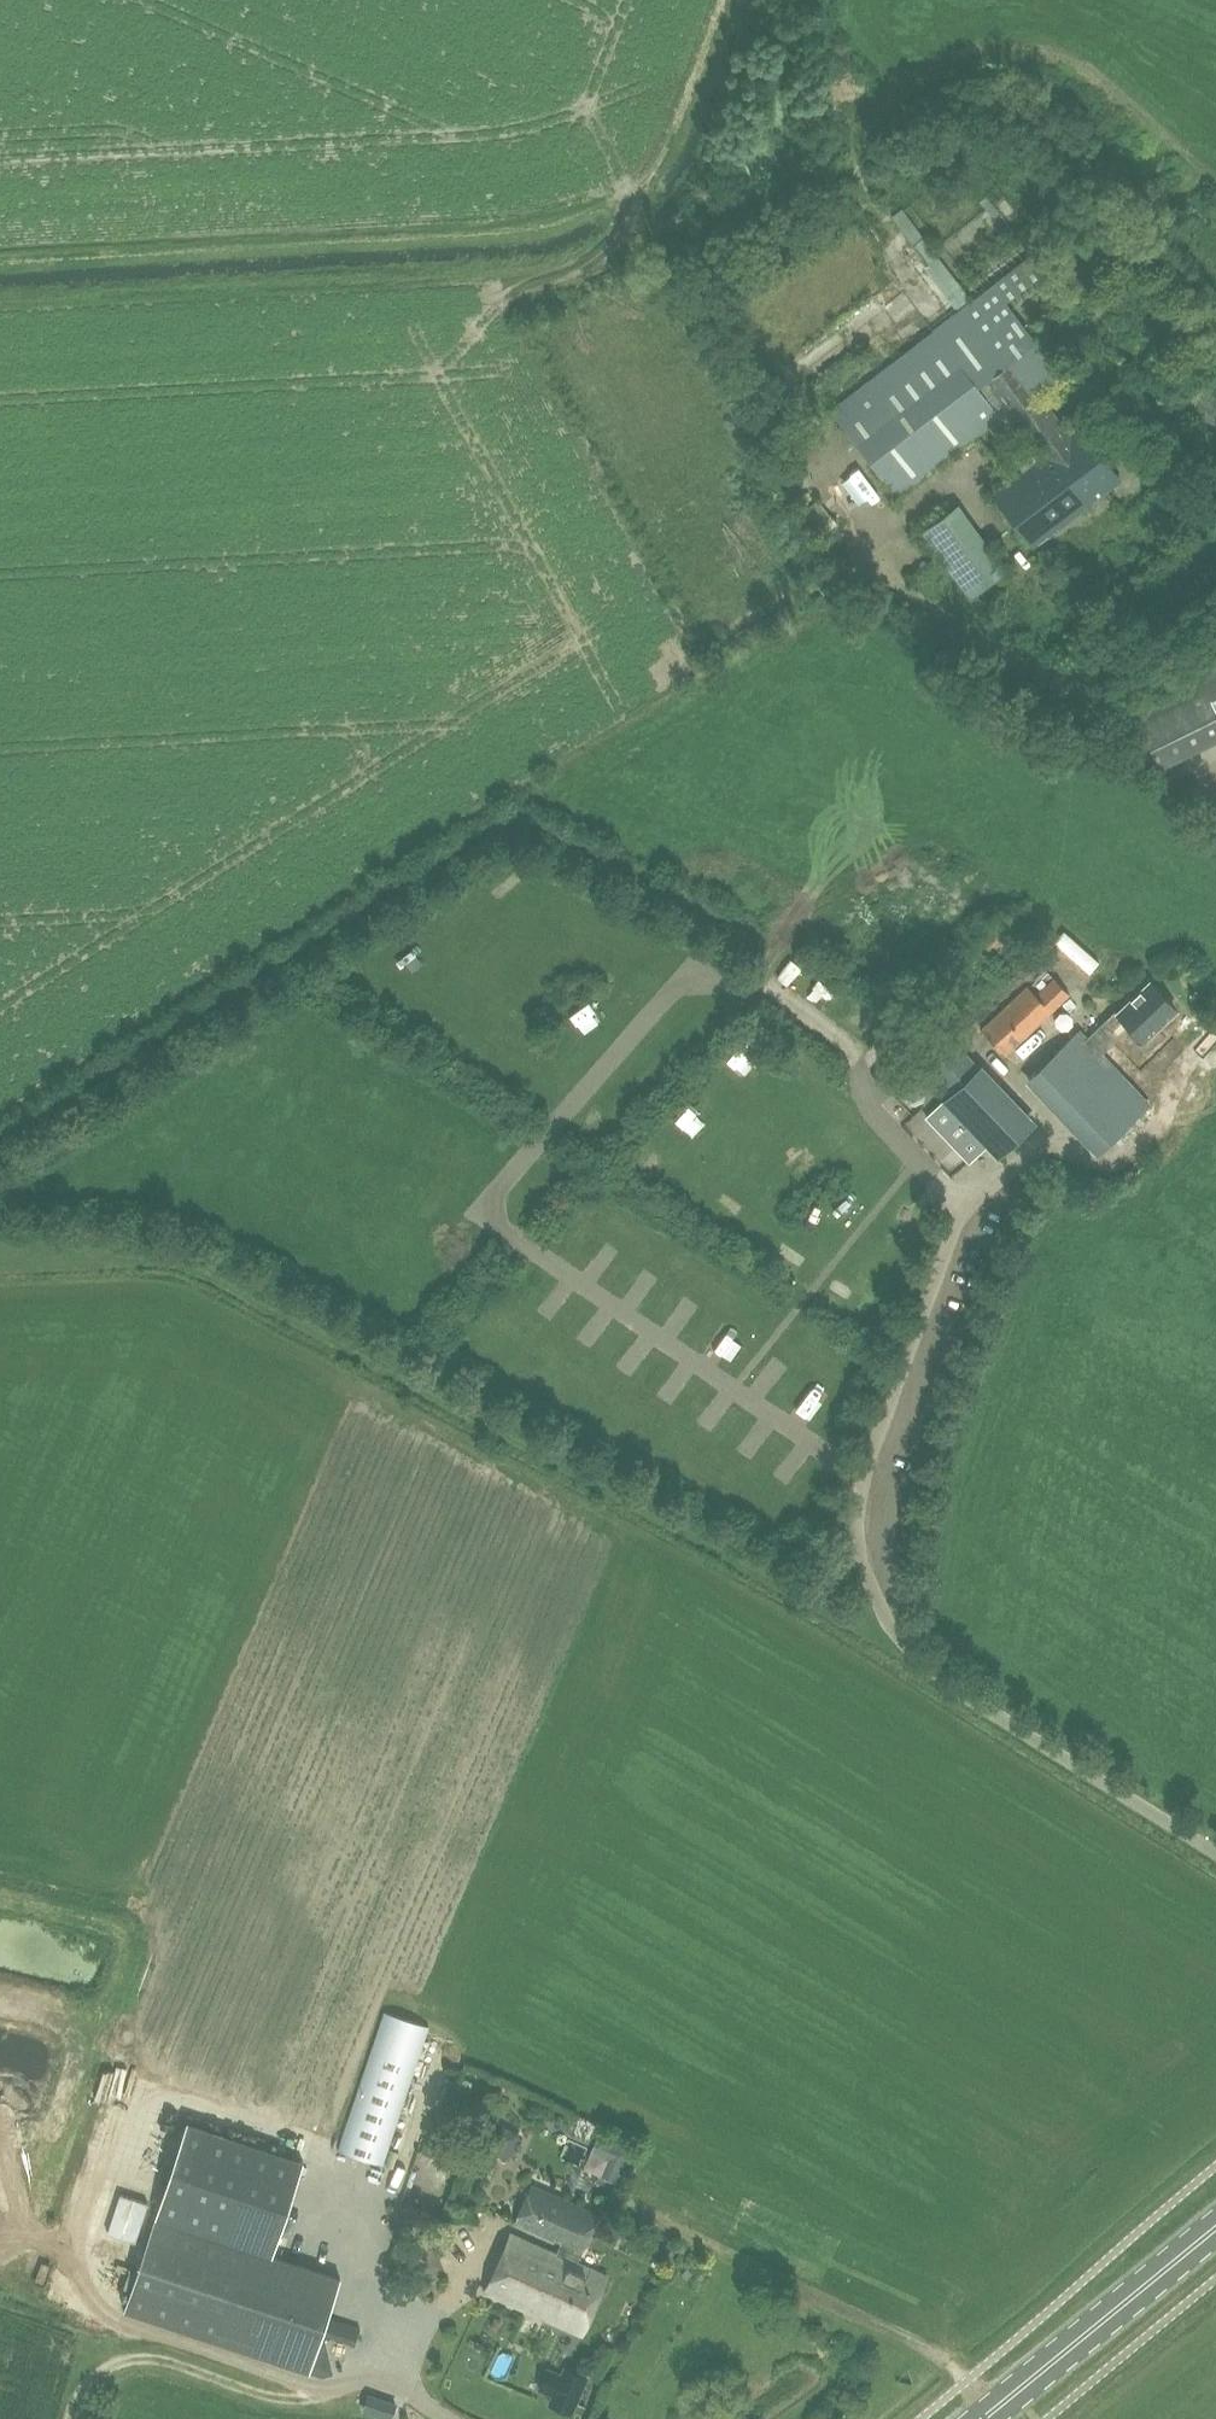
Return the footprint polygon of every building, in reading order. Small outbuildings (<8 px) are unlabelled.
[(1030,258),(973,302),(903,208),(892,215),(913,244),(909,247),(959,313),(831,412),(898,498),(989,427),(1013,432),(1018,428),(1030,444),(1058,424),(1044,404),(1068,387),(1005,303),(1044,274),(1030,258)] [(1070,440),(1058,424),(1030,444),(1042,459),(993,498),(1031,548),(1119,481),(1082,431),(1070,440)] [(925,529),(970,597),(1002,575),(957,507),(925,529)] [(1215,712),(1215,665),(1197,675),(1215,712)] [(1038,938),(1060,955),(1068,943),(1046,926),(1038,938)] [(1069,994),(1054,979),(1036,996),(1026,988),(983,1030),(1008,1055),(1069,994)] [(1143,1040),(1176,1008),(1151,982),(1119,1013),(1116,1011),(1086,1040),(1102,1054),(1130,1026),(1143,1040)] [(942,1031),(915,1056),(953,1096),(928,1118),(970,1164),(989,1147),(999,1159),(1032,1129),(942,1031)] [(1102,1054),(1086,1040),(1078,1031),(1032,1076),(1104,1151),(1149,1107),(1102,1054)] [(386,2167),(430,2029),(384,2015),(340,2151),(386,2167)] [(627,2183),(644,2150),(589,2121),(577,2145),(596,2155),(588,2171),(580,2167),(570,2186),(588,2196),(594,2184),(605,2190),(613,2175),(627,2183)] [(198,2126),(164,2219),(131,2312),(314,2378),(348,2286),(279,2261),(313,2168),(198,2126)] [(150,2179),(131,2239),(146,2243),(175,2150),(160,2145),(150,2179)] [(517,2223),(563,2244),(583,2253),(599,2217),(533,2186),(517,2223)] [(578,2264),(583,2253),(563,2244),(558,2255),(511,2235),(485,2291),(582,2335),(608,2278),(578,2264)]
